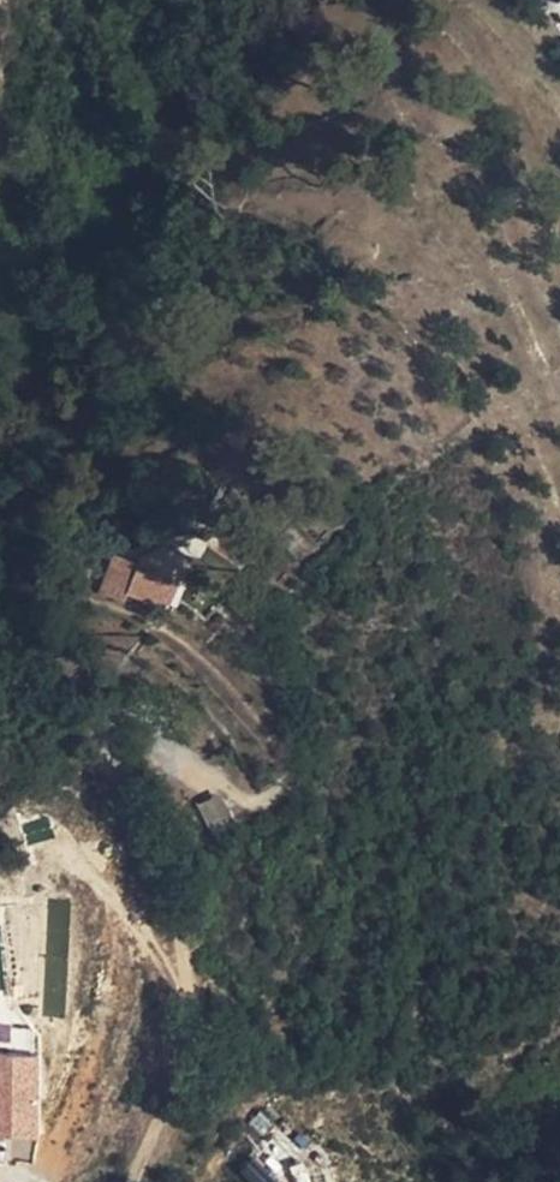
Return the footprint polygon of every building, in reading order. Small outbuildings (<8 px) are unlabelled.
[(144,552),(139,563),(128,591),(168,607),(180,579),(184,580),(195,554),(164,542),(144,552)] [(128,591),(139,563),(117,553),(102,591),(125,599),(128,591)] [(214,834),(235,823),(222,796),(200,806),(214,834)] [(50,1056),(0,1054),(0,1135),(47,1137),(50,1056)]
